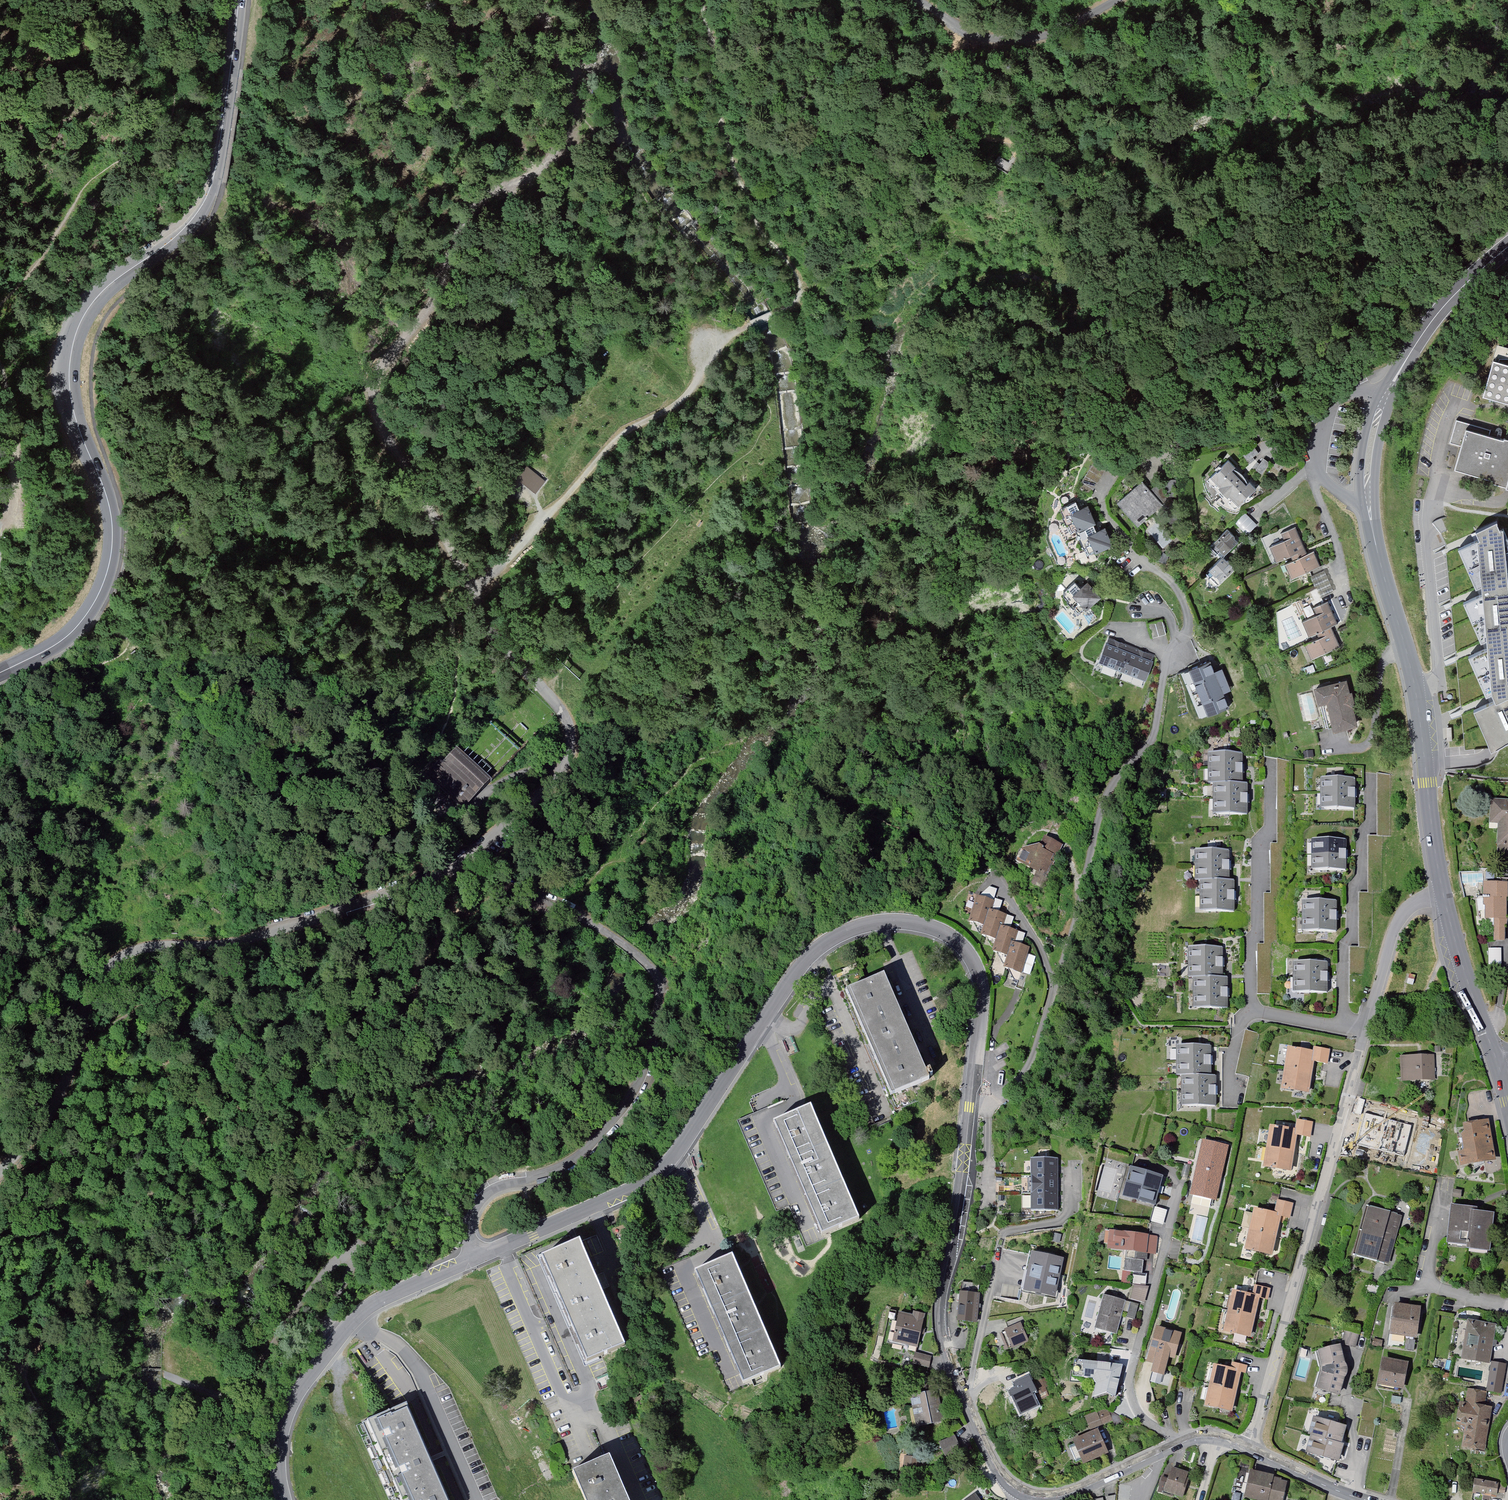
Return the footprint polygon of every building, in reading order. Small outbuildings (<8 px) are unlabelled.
[(1002,164),(998,170),(1010,178),(1014,172),(1008,168),(1002,164)] [(1493,360),(1483,395),(1507,402),(1507,364),(1493,360)] [(1456,415),(1449,438),(1461,441),(1453,470),(1507,485),(1507,429),(1456,415)] [(1270,468),(1254,453),(1247,461),(1263,476),(1270,468)] [(1256,493),(1229,466),(1211,484),(1238,511),(1256,493)] [(548,489),(529,474),(519,486),(538,501),(548,489)] [(1164,500),(1148,481),(1126,499),(1141,518),(1164,500)] [(1082,514),(1078,507),(1068,512),(1079,534),(1085,530),(1099,556),(1115,547),(1107,532),(1102,535),(1089,511),(1082,514)] [(1244,511),(1234,518),(1243,533),(1254,526),(1244,511)] [(1458,548),(1476,588),(1482,586),(1482,593),(1507,582),(1507,577),(1507,575),(1507,574),(1507,539),(1503,528),(1501,530),(1497,521),(1475,531),(1478,539),(1458,548)] [(1305,552),(1294,524),(1280,530),(1285,541),(1270,547),(1277,563),(1284,560),(1290,575),(1317,564),(1311,550),(1305,552)] [(1239,547),(1229,537),(1211,554),(1222,565),(1207,580),(1217,590),(1237,571),(1226,559),(1239,547)] [(1482,593),(1462,602),(1481,643),(1486,641),(1487,647),(1507,638),(1507,582),(1482,593)] [(1101,598),(1089,585),(1074,598),(1086,611),(1101,598)] [(1336,621),(1326,600),(1314,605),(1318,613),(1303,620),(1312,639),(1304,643),(1311,658),(1340,644),(1330,624),(1336,621)] [(1150,624),(1155,637),(1167,632),(1162,619),(1150,624)] [(1114,637),(1105,660),(1148,677),(1157,654),(1114,637)] [(1487,647),(1468,655),(1486,696),(1492,694),(1495,701),(1507,695),(1507,638),(1487,647)] [(1218,662),(1192,671),(1208,716),(1233,708),(1218,662)] [(1344,678),(1314,686),(1318,704),(1327,702),(1335,731),(1356,726),(1344,678)] [(1495,701),(1474,710),(1492,750),(1507,743),(1507,695),(1495,701)] [(1245,753),(1215,752),(1213,780),(1220,780),(1219,815),(1251,816),(1252,786),(1244,786),(1245,753)] [(438,785),(472,816),(495,790),(462,760),(438,785)] [(1356,780),(1329,781),(1329,811),(1357,811),(1356,780)] [(1493,800),(1492,821),(1500,822),(1499,857),(1507,858),(1507,800),(1493,800)] [(1041,842),(1022,846),(1017,859),(1037,868),(1032,881),(1044,887),(1064,843),(1045,835),(1041,842)] [(1346,842),(1321,843),(1322,873),(1348,872),(1346,842)] [(1231,850),(1201,849),(1201,876),(1206,876),(1206,913),(1237,913),(1237,882),(1231,882),(1231,850)] [(1507,883),(1486,882),(1485,918),(1495,918),(1495,940),(1507,940),(1507,883)] [(994,899),(980,895),(973,918),(986,922),(983,934),(998,938),(995,951),(1009,955),(1005,965),(1023,971),(1031,947),(1014,942),(1018,930),(1003,926),(1006,913),(991,909),(994,899)] [(1337,906),(1309,908),(1310,934),(1338,933),(1337,906)] [(1224,947),(1194,947),(1194,974),(1200,974),(1199,1008),(1230,1008),(1231,977),(1223,977),(1224,947)] [(1501,949),(1489,949),(1489,966),(1501,966),(1501,949)] [(1330,965),(1299,965),(1299,998),(1331,997),(1330,965)] [(892,976),(852,993),(897,1095),(936,1078),(892,976)] [(1017,977),(1014,986),(1020,988),(1023,978),(1017,977)] [(1215,1046),(1182,1045),(1182,1072),(1189,1073),(1188,1106),(1218,1107),(1219,1076),(1214,1075),(1215,1046)] [(1315,1051),(1291,1047),(1284,1085),(1308,1089),(1313,1059),(1328,1062),(1330,1050),(1316,1047),(1315,1051)] [(1433,1056),(1403,1057),(1404,1080),(1434,1079),(1433,1056)] [(816,1107),(778,1123),(824,1233),(863,1217),(816,1107)] [(1412,1125),(1365,1113),(1357,1142),(1403,1155),(1412,1125)] [(1297,1130),(1272,1125),(1265,1164),(1291,1169),(1297,1133),(1310,1136),(1312,1123),(1299,1121),(1297,1130)] [(1489,1121),(1465,1123),(1467,1151),(1460,1151),(1461,1161),(1491,1159),(1489,1121)] [(1228,1146),(1202,1140),(1190,1195),(1216,1200),(1228,1146)] [(1058,1159),(1032,1158),(1031,1209),(1058,1210),(1058,1159)] [(1164,1177),(1131,1168),(1123,1198),(1155,1207),(1164,1177)] [(1276,1213),(1256,1208),(1246,1247),(1271,1254),(1281,1214),(1290,1217),(1293,1203),(1280,1200),(1276,1213)] [(1477,1208),(1453,1205),(1449,1240),(1471,1243),(1470,1247),(1489,1249),(1493,1213),(1477,1211),(1477,1208)] [(1153,1207),(1150,1222),(1163,1224),(1166,1210),(1153,1207)] [(1399,1217),(1370,1209),(1359,1254),(1388,1261),(1399,1217)] [(1156,1237),(1111,1232),(1110,1245),(1128,1247),(1126,1266),(1153,1269),(1156,1237)] [(584,1243),(545,1258),(588,1363),(626,1348),(584,1243)] [(1064,1261),(1034,1252),(1022,1292),(1052,1301),(1064,1261)] [(733,1257),(697,1272),(745,1386),(780,1371),(733,1257)] [(974,1283),(964,1283),(963,1291),(960,1291),(959,1321),(978,1322),(979,1293),(973,1293),(974,1283)] [(1255,1296),(1235,1290),(1225,1328),(1251,1335),(1261,1297),(1268,1298),(1270,1290),(1257,1286),(1255,1296)] [(1147,1292),(1134,1288),(1131,1299),(1143,1303),(1147,1292)] [(1124,1300),(1105,1295),(1097,1327),(1116,1332),(1124,1300)] [(1129,1302),(1126,1316),(1135,1318),(1139,1305),(1129,1302)] [(1421,1308),(1397,1303),(1391,1332),(1416,1337),(1421,1308)] [(913,1316),(900,1313),(894,1340),(917,1345),(924,1314),(914,1312),(913,1316)] [(1495,1326),(1458,1319),(1452,1356),(1488,1362),(1495,1326)] [(1022,1322),(1004,1330),(1012,1348),(1030,1341),(1022,1322)] [(1184,1331),(1159,1323),(1148,1361),(1156,1363),(1153,1372),(1165,1375),(1170,1358),(1176,1359),(1184,1331)] [(1359,1335),(1348,1332),(1344,1343),(1356,1346),(1359,1335)] [(1388,1335),(1387,1340),(1402,1343),(1403,1337),(1388,1335)] [(1341,1348),(1318,1353),(1323,1373),(1318,1393),(1340,1399),(1347,1372),(1341,1348)] [(931,1358),(918,1354),(915,1363),(929,1366),(931,1358)] [(1408,1362),(1384,1357),(1379,1383),(1402,1388),(1408,1362)] [(1124,1366),(1074,1362),(1073,1380),(1093,1382),(1096,1386),(1092,1402),(1113,1406),(1124,1366)] [(1504,1393),(1506,1363),(1489,1362),(1488,1392),(1504,1393)] [(1233,1371),(1217,1367),(1207,1405),(1232,1412),(1241,1377),(1245,1378),(1248,1368),(1235,1364),(1233,1371)] [(1016,1387),(1009,1390),(1021,1414),(1040,1405),(1034,1392),(1037,1391),(1029,1374),(1013,1382),(1016,1387)] [(938,1390),(913,1393),(917,1423),(942,1420),(938,1390)] [(1478,1392),(1470,1391),(1468,1404),(1462,1403),(1459,1424),(1468,1425),(1466,1446),(1486,1449),(1491,1407),(1477,1406),(1478,1392)] [(362,1429),(392,1499),(449,1499),(434,1464),(410,1409),(362,1429)] [(1109,1410),(1090,1417),(1093,1427),(1112,1420),(1109,1410)] [(1343,1430),(1316,1420),(1310,1436),(1314,1438),(1308,1454),(1337,1464),(1343,1448),(1338,1446),(1343,1430)] [(1106,1452),(1096,1431),(1075,1441),(1085,1462),(1106,1452)] [(957,1438),(942,1441),(946,1458),(961,1454),(957,1438)] [(574,1470),(587,1499),(627,1499),(609,1456),(574,1470)] [(919,1459),(907,1458),(906,1466),(918,1468),(919,1459)] [(1190,1470),(1171,1464),(1167,1477),(1163,1475),(1158,1489),(1181,1497),(1190,1470)] [(1253,1470),(1247,1496),(1262,1499),(1282,1499),(1287,1482),(1270,1477),(1271,1475),(1253,1470)] [(1478,1481),(1475,1495),(1496,1499),(1502,1499),(1505,1487),(1478,1481)]
